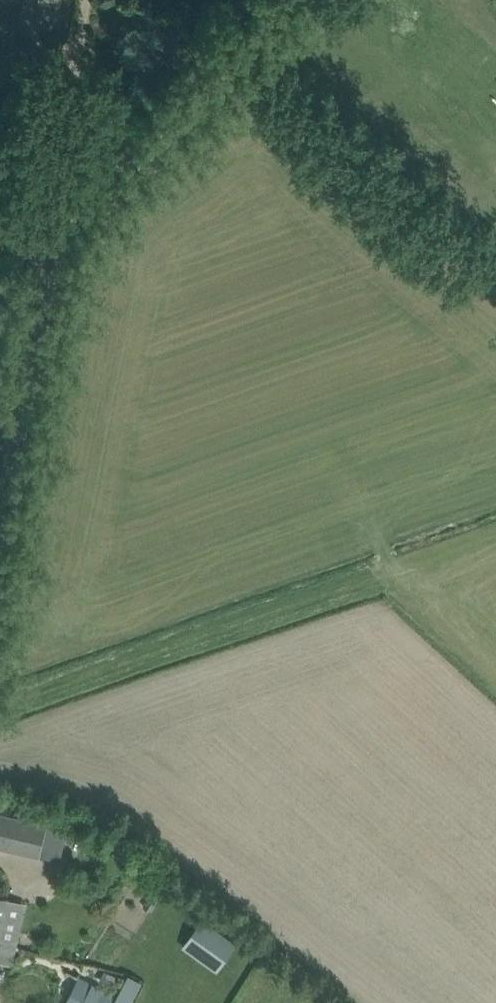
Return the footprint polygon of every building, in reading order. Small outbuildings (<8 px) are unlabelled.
[(19,26),(52,33),(59,0),(25,0),(19,26)] [(4,29),(13,31),(17,11),(0,8),(0,49),(4,29)] [(41,855),(60,860),(67,828),(1,813),(0,817),(0,846),(41,855)] [(8,897),(0,895),(0,933),(8,897)] [(8,897),(0,933),(0,942),(19,947),(29,901),(8,897)] [(204,920),(184,948),(219,973),(239,945),(204,920)] [(19,947),(0,942),(0,963),(14,966),(19,947)] [(105,970),(99,981),(114,989),(120,977),(118,976),(105,970)] [(116,1002),(134,1002),(145,982),(131,975),(116,1002)] [(66,1002),(114,1002),(118,996),(107,991),(79,977),(66,1002)]
